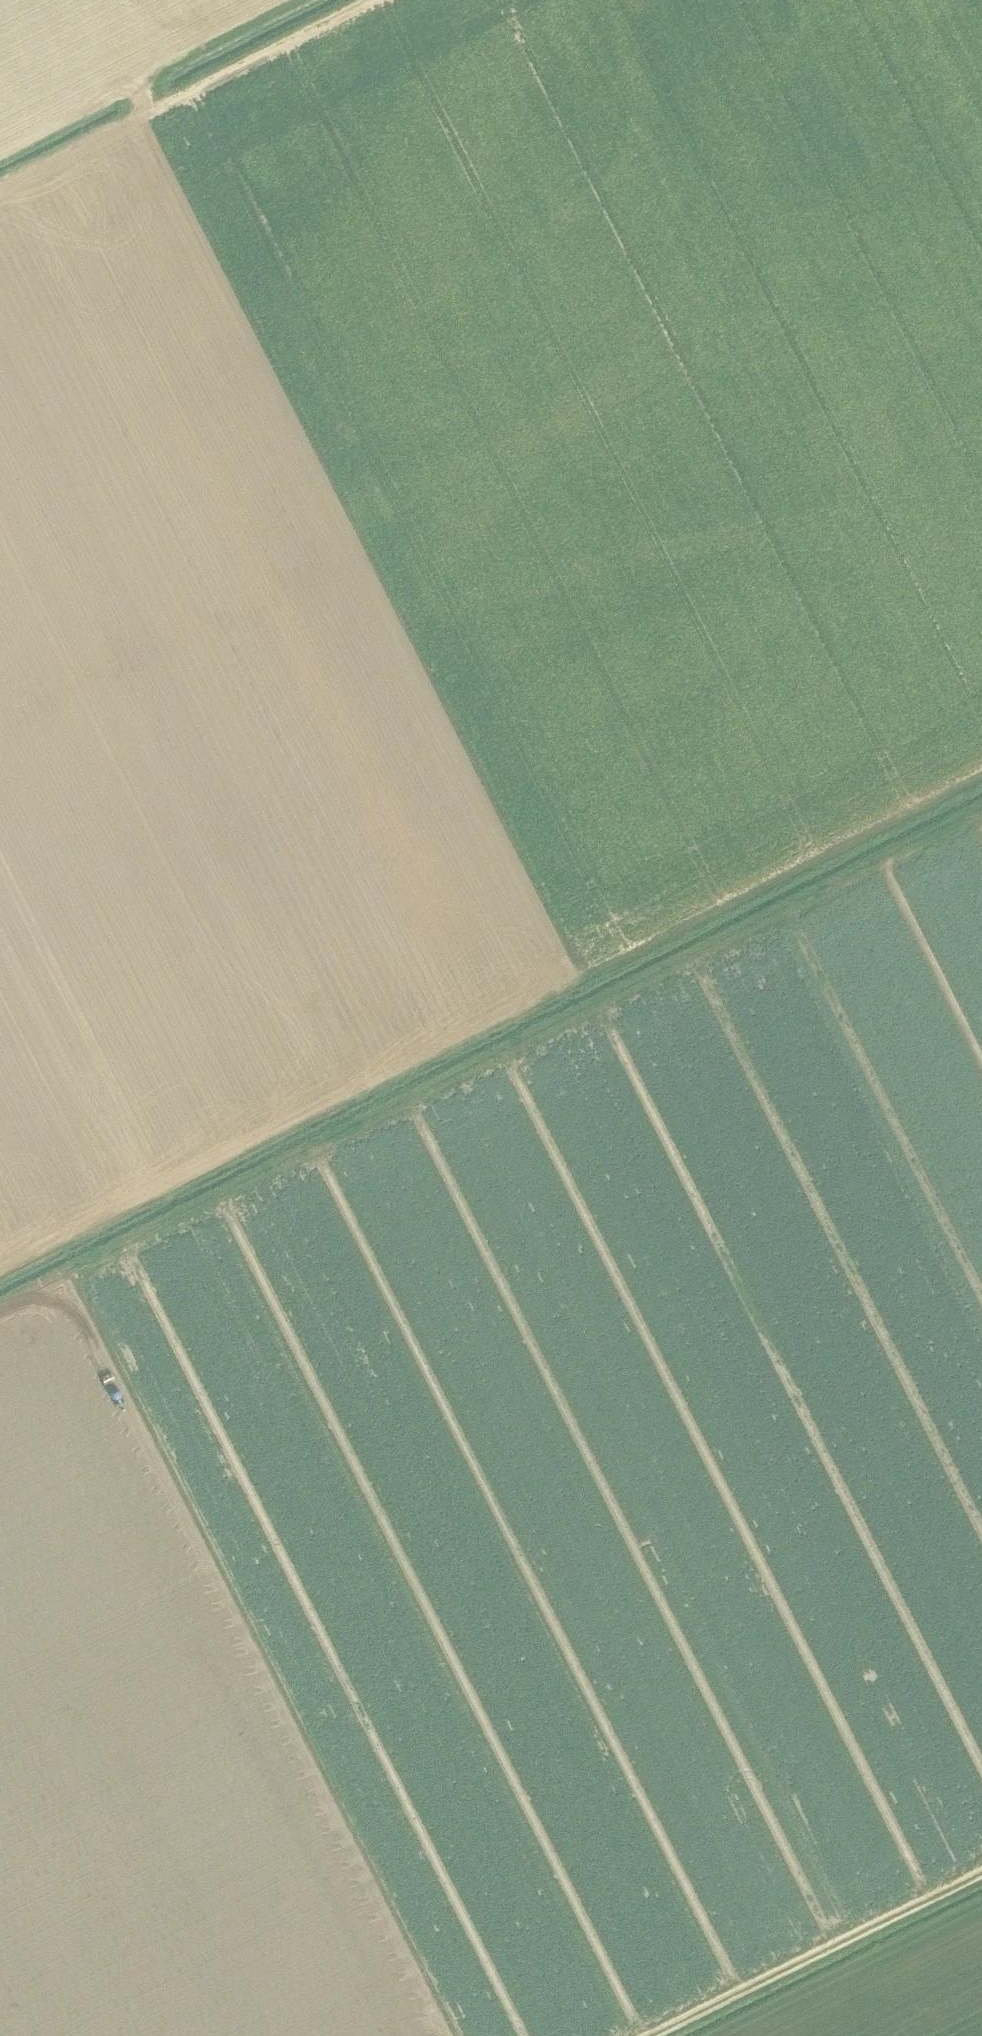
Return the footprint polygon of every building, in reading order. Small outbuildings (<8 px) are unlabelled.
[(527,2001),(520,1991),(507,1998),(514,2009),(527,2001)]
